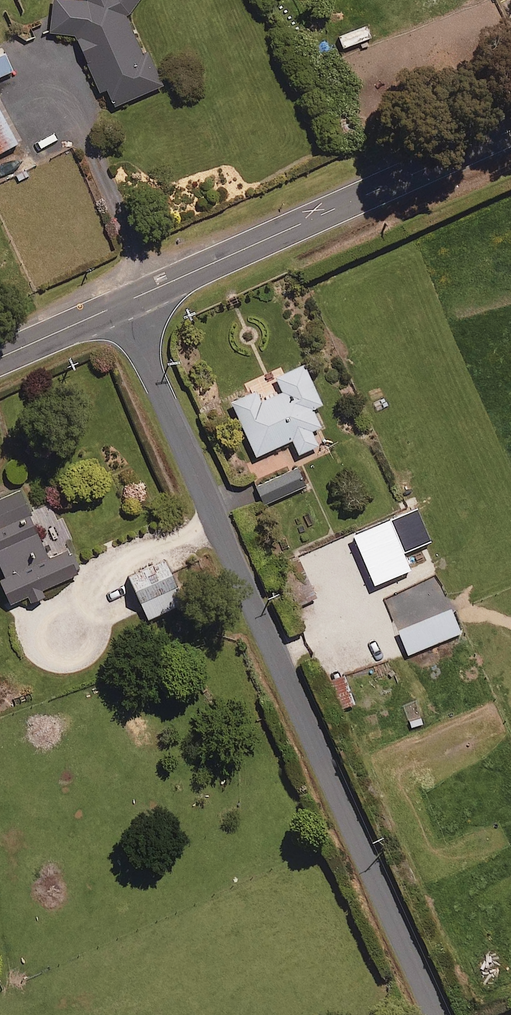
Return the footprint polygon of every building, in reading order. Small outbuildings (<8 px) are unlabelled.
[(48,29),(74,32),(99,89),(106,86),(113,103),(162,82),(147,49),(141,51),(125,14),(135,0),(51,0),(48,29)] [(12,68),(4,50),(0,52),(0,73),(12,68)] [(0,107),(0,148),(17,140),(0,107)] [(321,401),(304,360),(229,392),(255,452),(292,436),(298,451),(317,442),(311,427),(320,423),(312,405),(321,401)] [(306,483),(298,466),(257,485),(264,502),(306,483)] [(19,486),(0,495),(0,565),(3,572),(0,573),(0,576),(13,606),(44,592),(41,586),(78,570),(67,546),(49,554),(19,486)] [(186,599),(168,555),(129,571),(147,615),(186,599)] [(460,630),(450,606),(398,628),(408,652),(460,630)] [(354,700),(344,674),(331,679),(342,705),(354,700)]
